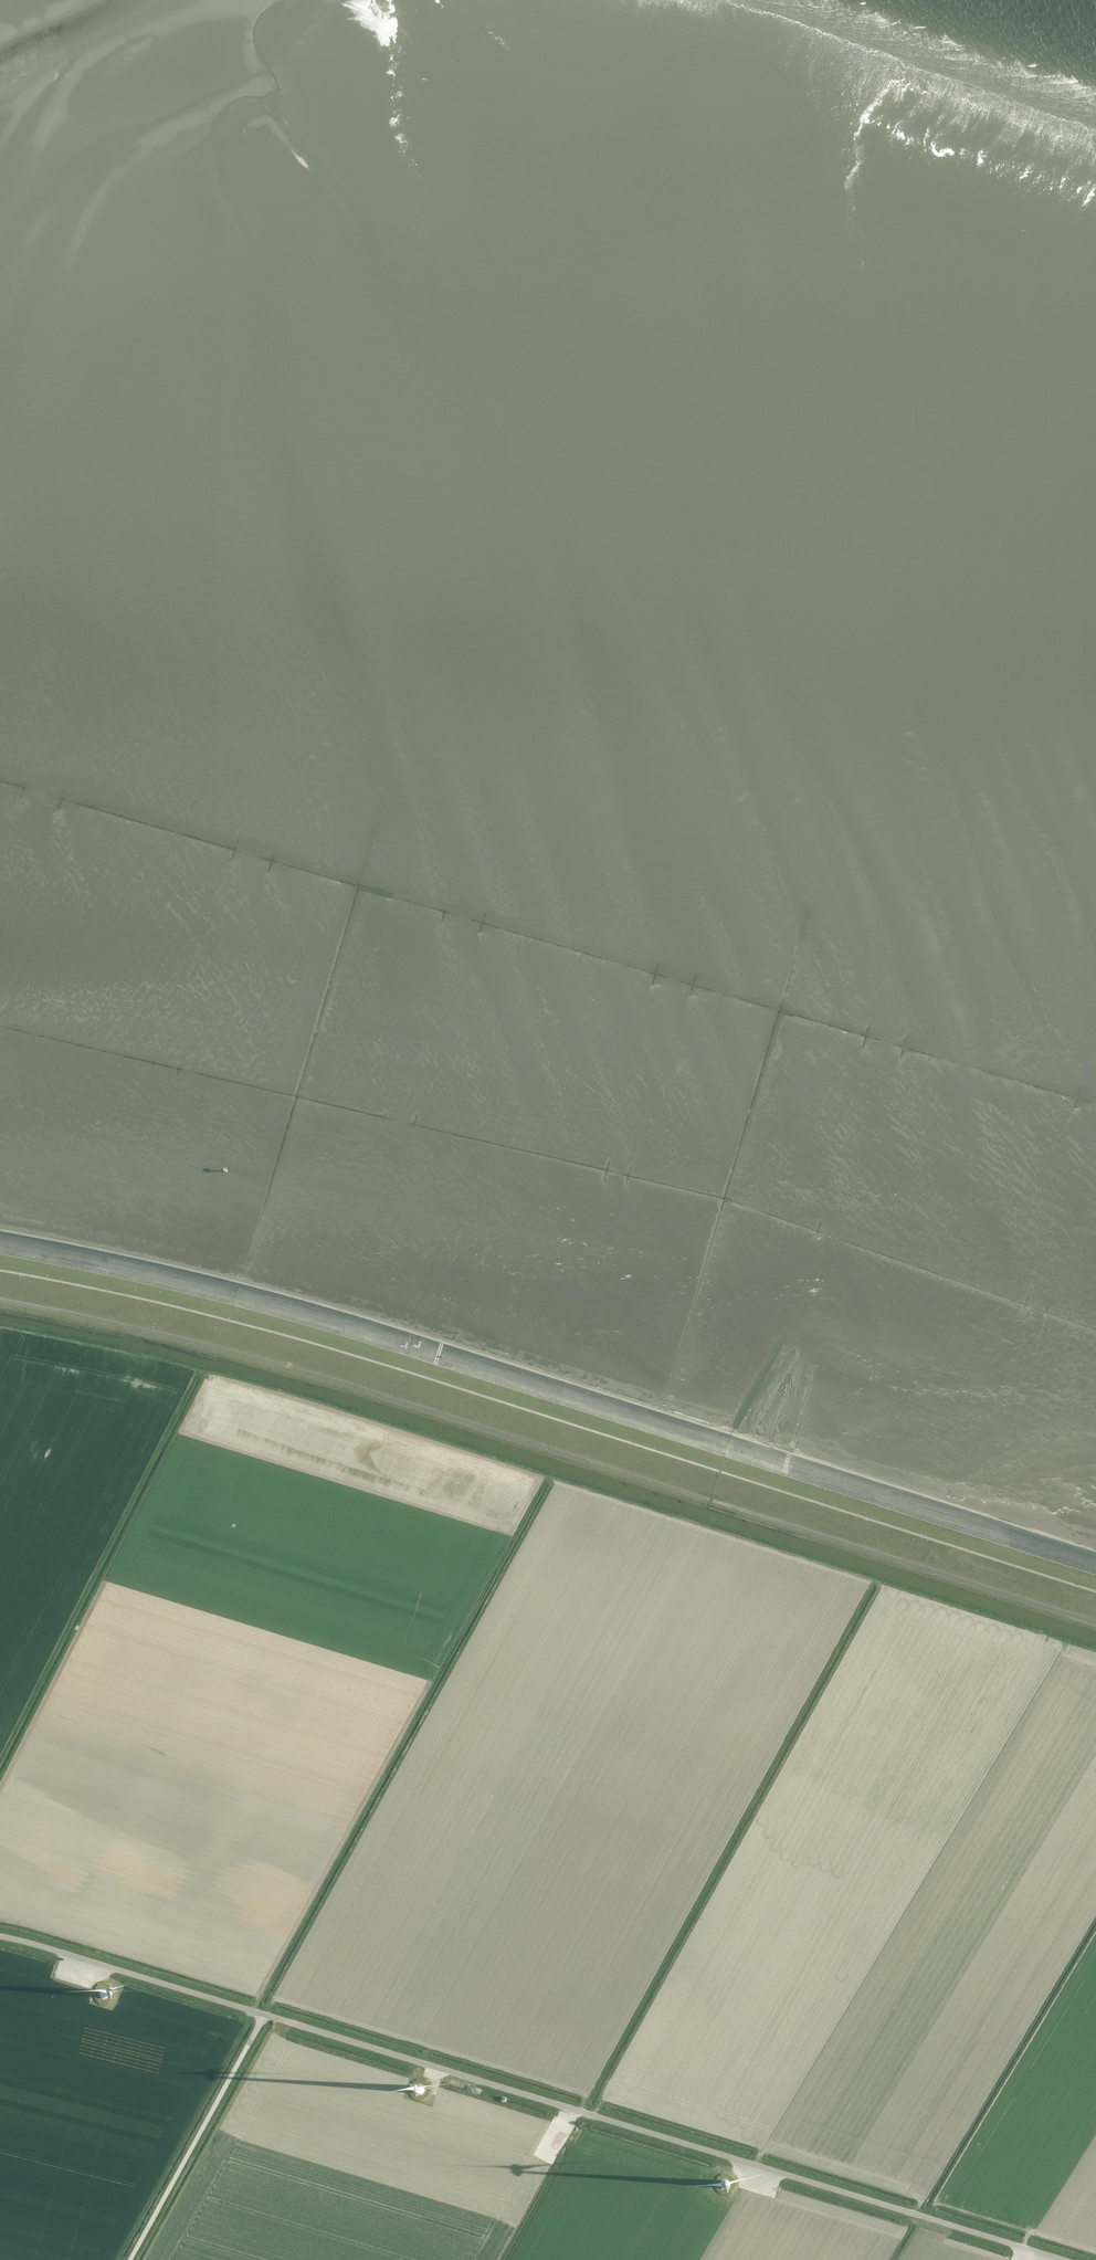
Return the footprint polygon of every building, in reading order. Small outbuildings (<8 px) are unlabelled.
[(100,1993),(100,1994),(100,1995),(100,1996),(101,1997),(102,1998),(103,1998),(104,1998),(105,1998),(106,1998),(107,1997),(108,1996),(108,1995),(108,1994),(108,1993),(108,1992),(107,1991),(106,1990),(105,1990),(104,1990),(103,1990),(102,1990),(102,1991),(101,1991),(101,1992),(100,1992),(100,1993)] [(416,2090),(416,2091),(416,2092),(417,2093),(418,2094),(419,2094),(420,2094),(421,2094),(422,2094),(422,2093),(423,2093),(423,2092),(424,2092),(424,2091),(424,2090),(424,2089),(424,2088),(423,2088),(423,2087),(422,2087),(422,2086),(421,2086),(420,2086),(419,2086),(418,2086),(417,2086),(417,2087),(416,2087),(416,2088),(416,2089),(416,2090)]
